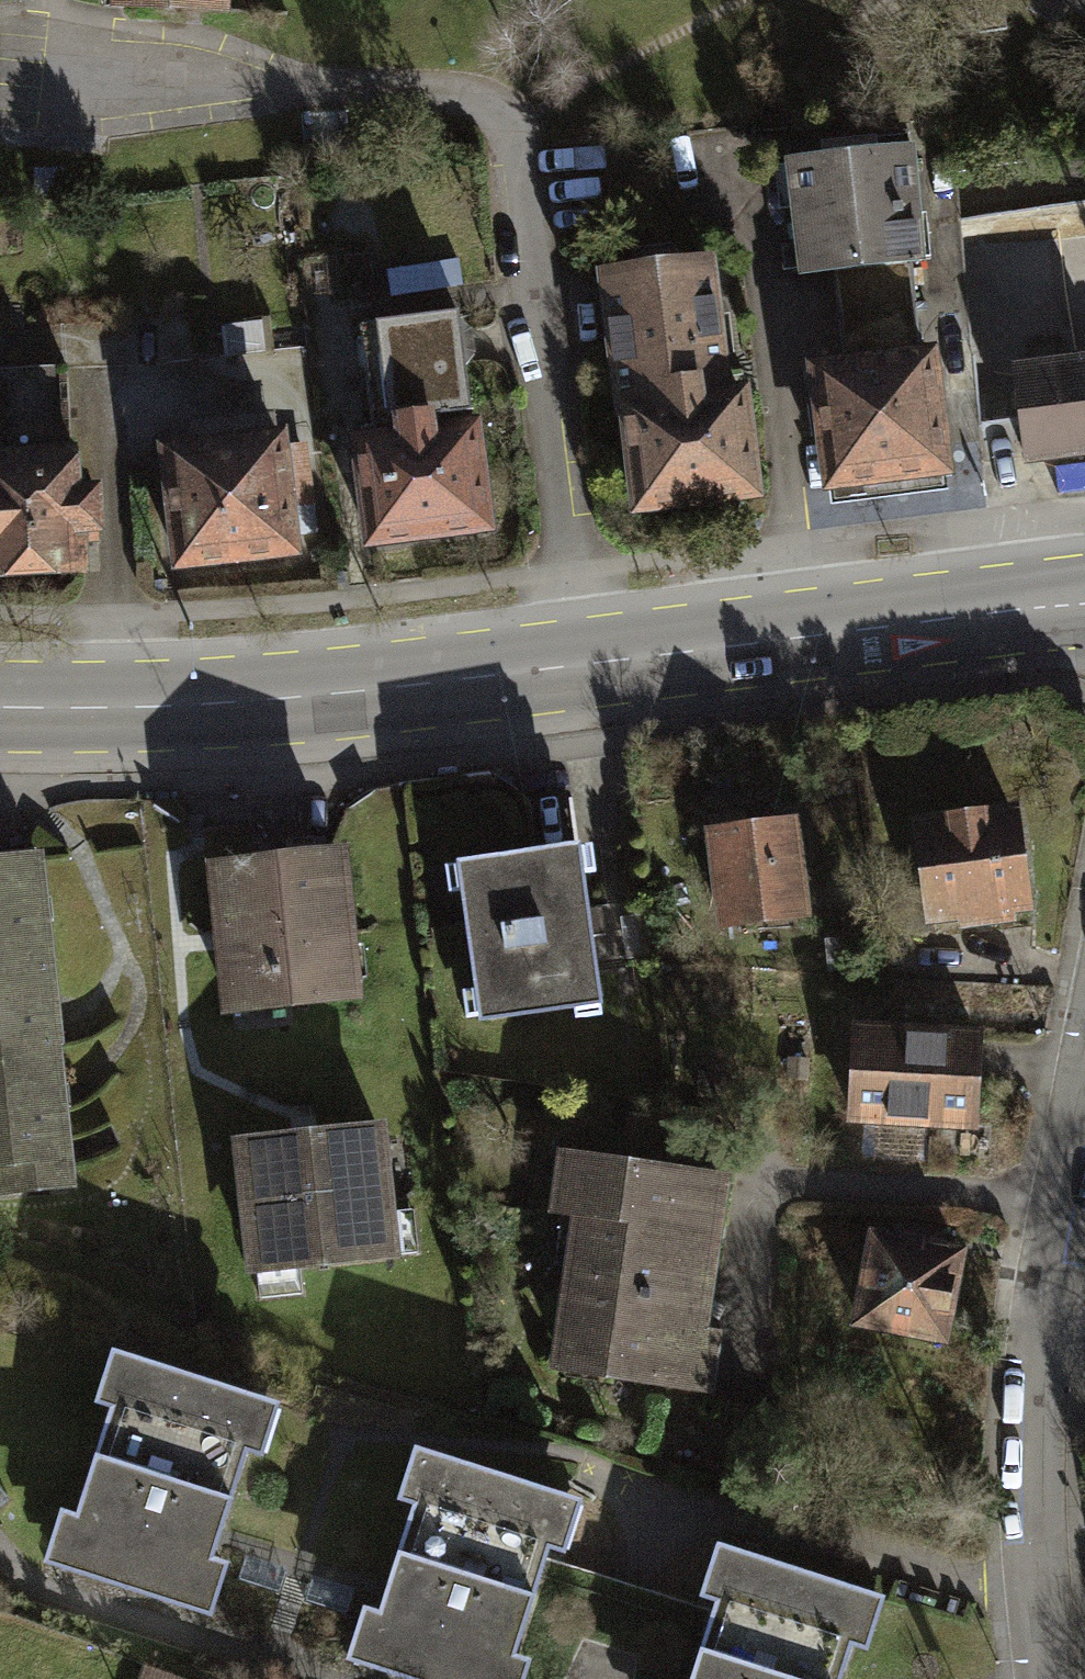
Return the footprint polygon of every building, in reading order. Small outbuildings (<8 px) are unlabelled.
[(120,5),(220,10),(220,0),(120,0),(120,5)] [(782,164),(794,272),(825,269),(900,260),(912,259),(900,151),(782,164)] [(825,269),(836,367),(911,358),(900,260),(825,269)] [(618,412),(630,506),(744,491),(732,394),(691,400),(689,382),(715,379),(700,264),(594,277),(611,413),(618,412)] [(1015,457),(1084,449),(1084,267),(994,277),(1015,457)] [(386,421),(388,437),(463,427),(449,313),(349,326),(362,425),(386,421)] [(262,324),(223,329),(226,358),(275,352),(271,320),(261,321),(262,324)] [(820,480),(933,468),(921,357),(911,358),(836,367),(807,370),(820,480)] [(70,456),(67,366),(0,370),(0,460),(70,456)] [(348,442),(361,542),(476,527),(463,427),(388,437),(348,442)] [(167,452),(179,564),(292,552),(280,440),(167,452)] [(80,573),(78,531),(96,530),(94,494),(76,495),(73,456),(70,456),(0,460),(0,577),(80,573)] [(709,821),(723,925),(805,914),(791,823),(744,830),(742,817),(709,821)] [(915,830),(925,916),(1036,904),(1026,817),(915,830)] [(489,1017),(601,1002),(580,845),(456,863),(480,1016),(489,1017)] [(217,866),(233,1011),(353,998),(337,854),(217,866)] [(71,1186),(38,858),(0,862),(0,1167),(2,1167),(6,1193),(71,1186)] [(860,1029),(850,1127),(983,1141),(993,1042),(860,1029)] [(394,1125),(240,1148),(253,1284),(410,1268),(394,1125)] [(729,1189),(560,1163),(551,1224),(574,1227),(551,1378),(716,1403),(726,1339),(707,1336),(729,1189)] [(874,1234),(853,1333),(950,1353),(971,1255),(874,1234)] [(50,1570),(187,1611),(253,1397),(117,1355),(50,1570)] [(403,1678),(497,1678),(556,1493),(420,1450),(352,1663),(403,1678)] [(868,1592),(734,1549),(692,1678),(840,1678),(868,1592)] [(135,1678),(176,1678),(140,1665),(135,1678)]
